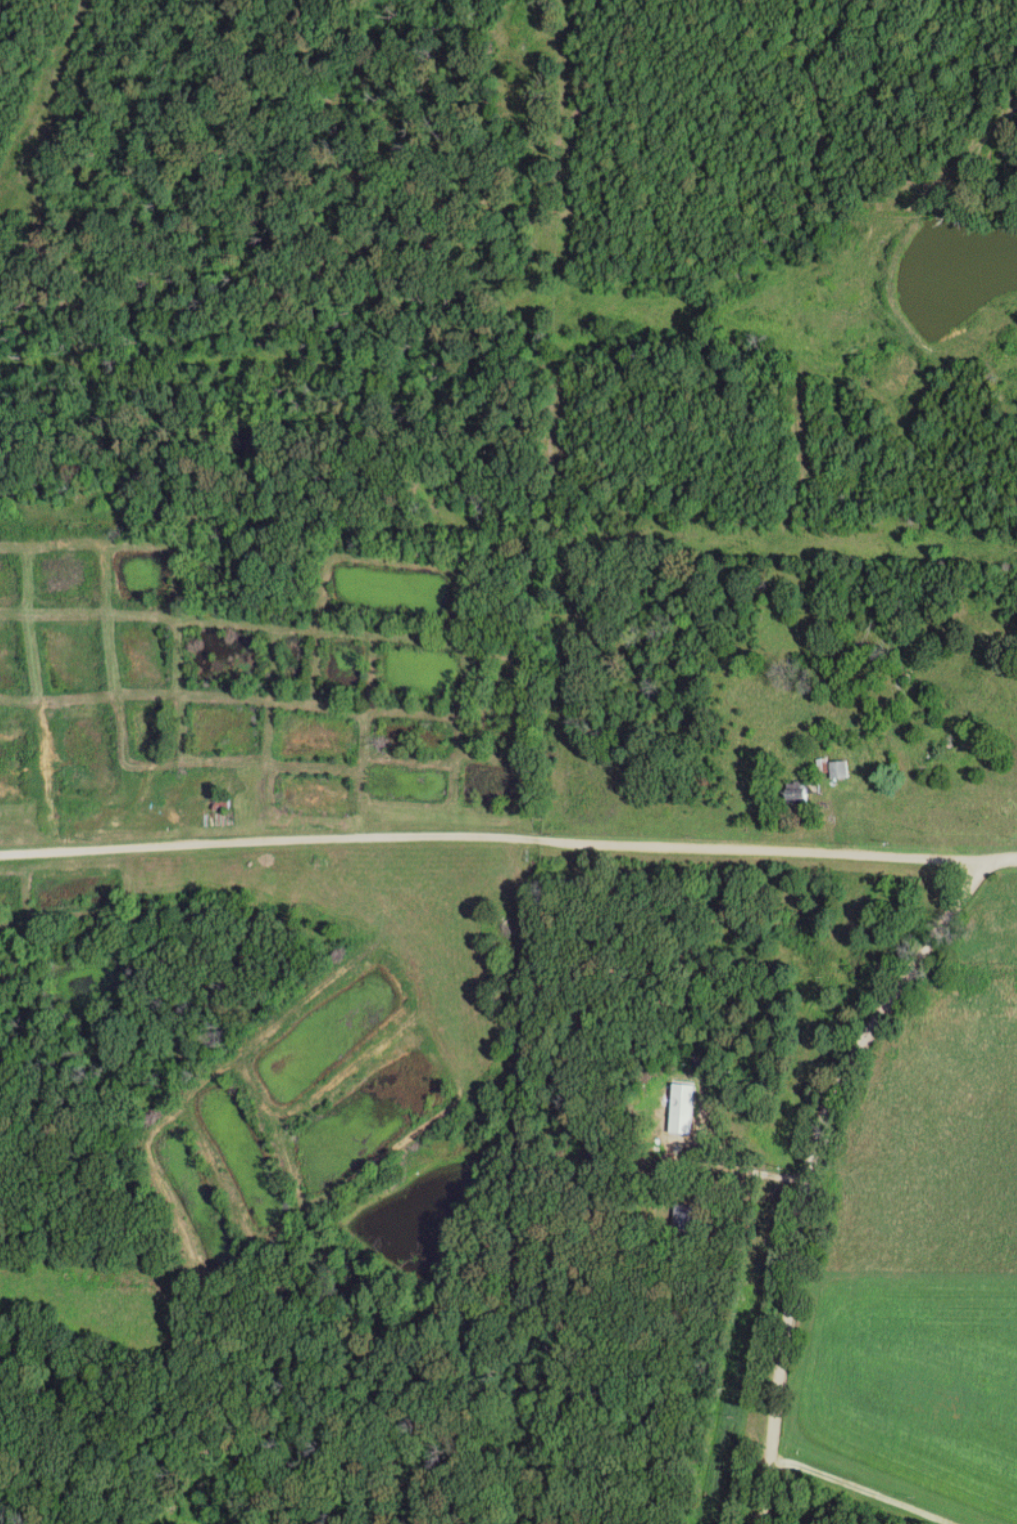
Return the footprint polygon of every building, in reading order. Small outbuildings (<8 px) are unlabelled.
[(848,760),(832,760),(832,779),(849,778),(848,760)] [(788,806),(809,806),(809,781),(788,781),(788,806)] [(695,1085),(675,1083),(673,1115),(693,1117),(695,1085)] [(697,1201),(675,1201),(675,1232),(697,1232),(697,1201)]
